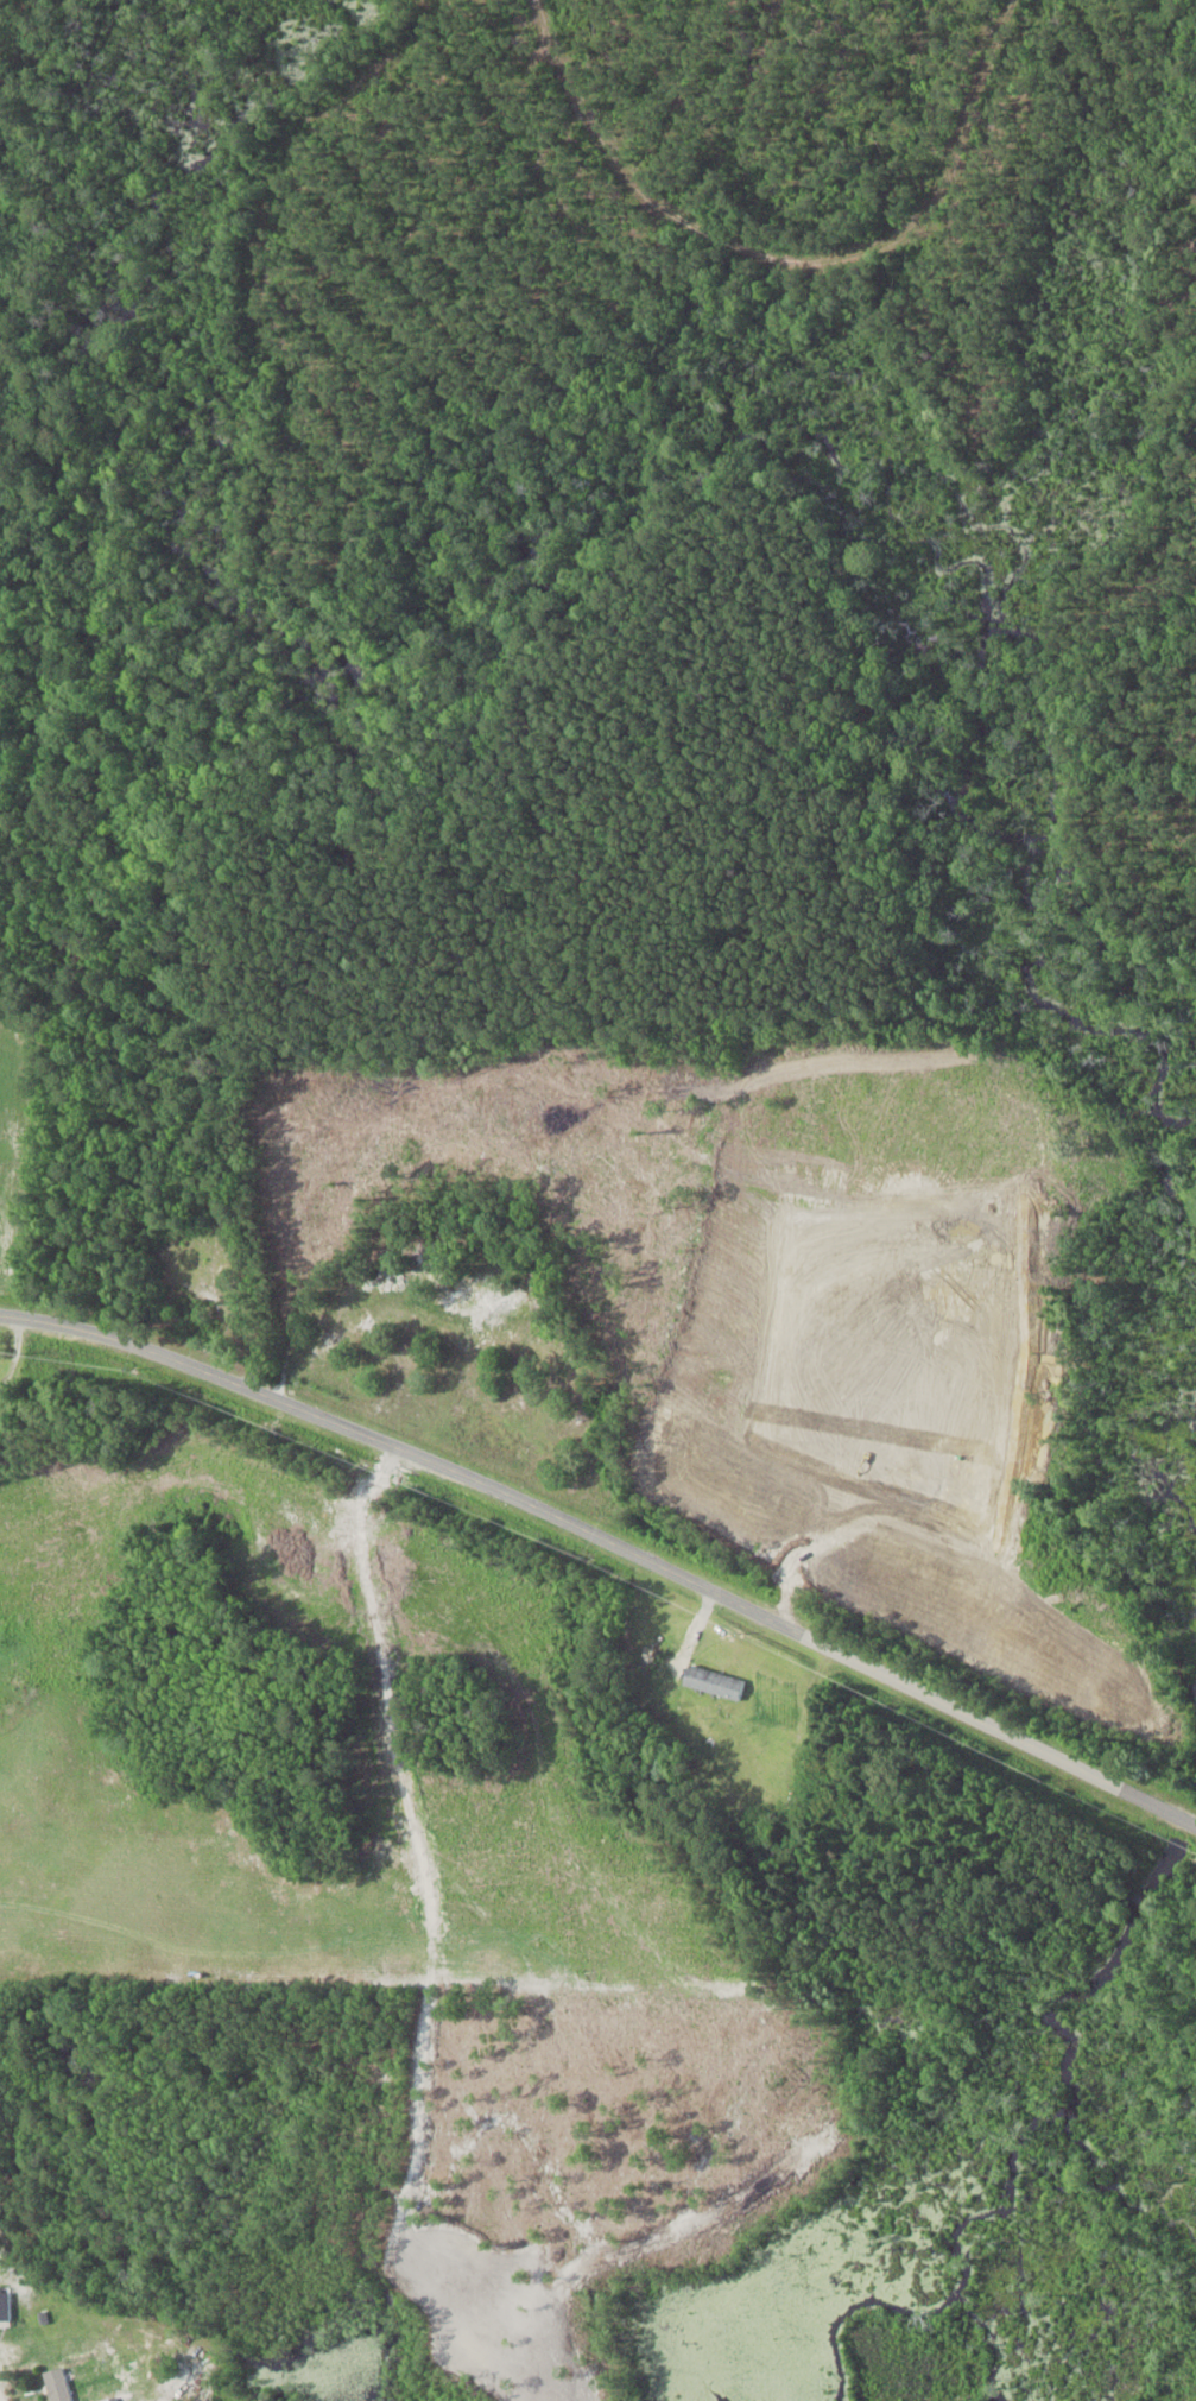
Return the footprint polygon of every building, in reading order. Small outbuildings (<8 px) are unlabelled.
[(746,1681),(691,1664),(685,1685),(740,1701),(746,1681)] [(9,2287),(0,2287),(0,2326),(9,2326),(9,2287)] [(16,2347),(0,2348),(0,2363),(0,2364),(17,2362),(16,2347)] [(51,2400),(72,2400),(63,2366),(44,2371),(51,2400)]
